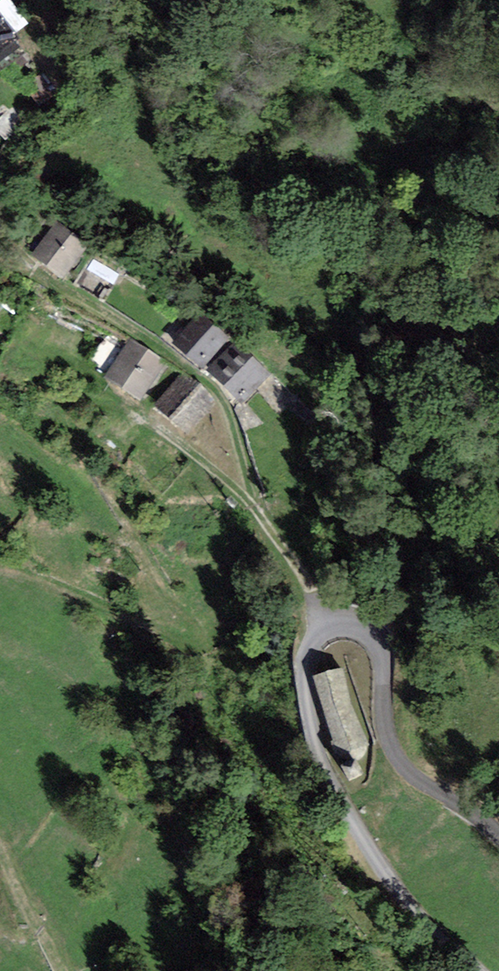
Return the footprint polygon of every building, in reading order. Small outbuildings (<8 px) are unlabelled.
[(19,48),(13,40),(18,36),(0,12),(0,62),(19,48)] [(55,222),(31,254),(64,280),(88,248),(55,222)] [(199,315),(176,344),(206,367),(229,338),(199,315)] [(131,337),(105,377),(142,401),(167,361),(131,337)] [(268,380),(231,352),(211,378),(248,406),(268,380)] [(216,401),(181,373),(153,408),(188,436),(216,401)] [(342,668),(313,676),(332,740),(329,743),(342,764),(340,765),(349,782),(364,774),(357,760),(362,757),(365,754),(367,750),(366,747),(369,745),(351,703),(342,668)]
